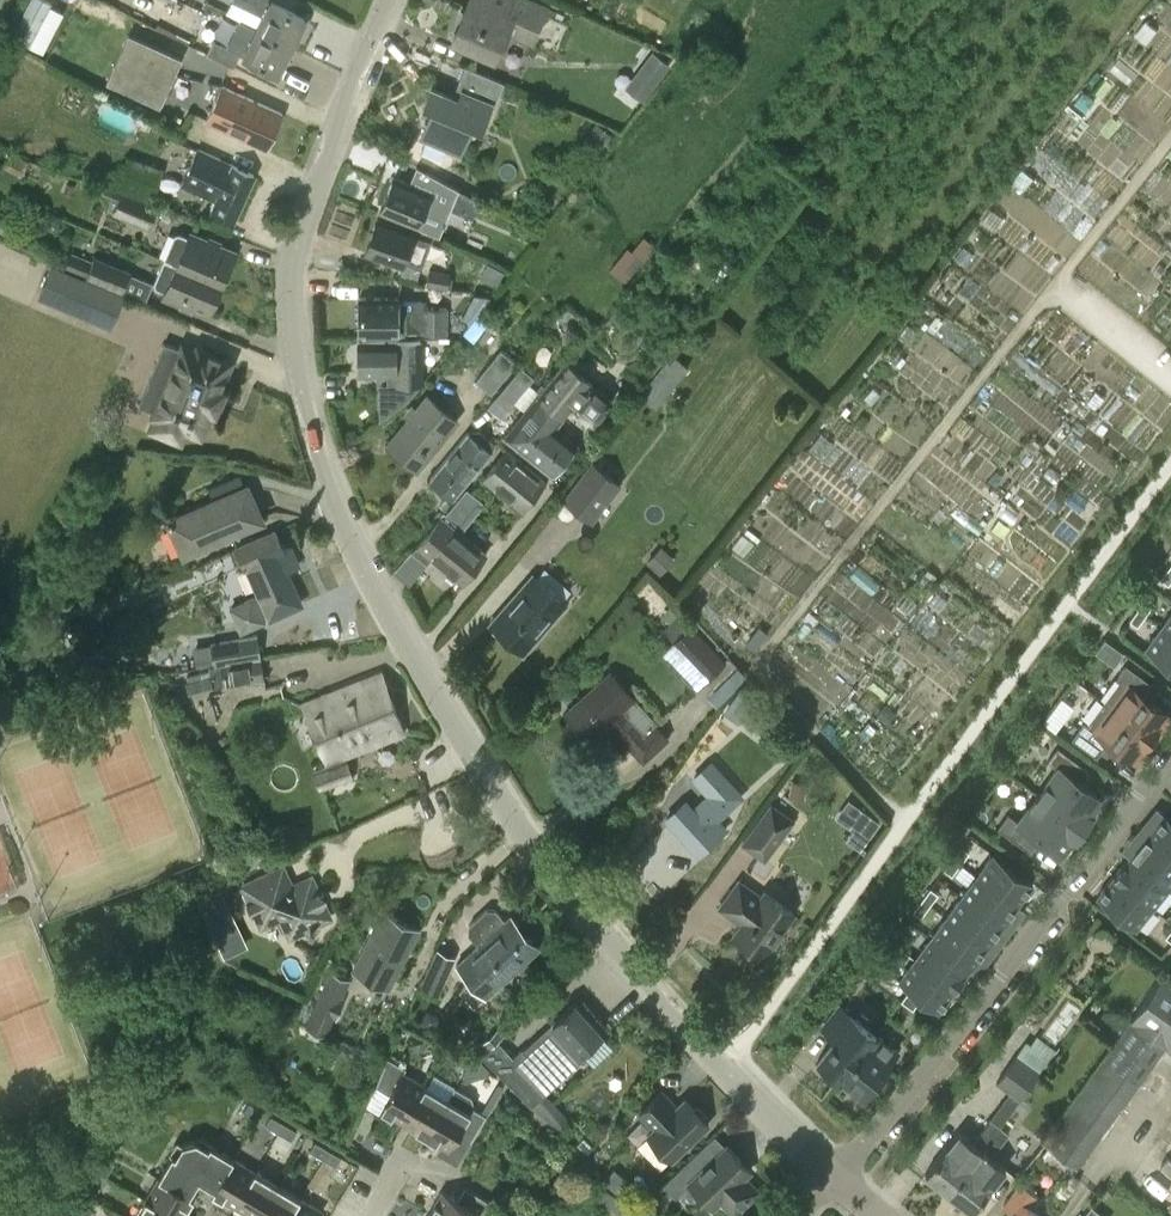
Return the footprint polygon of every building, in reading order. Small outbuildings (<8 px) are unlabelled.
[(175,0),(160,0),(154,15),(183,25),(190,5),(175,0)] [(263,16),(257,28),(291,45),(306,17),(272,0),(232,0),(263,16)] [(452,40),(489,56),(495,41),(501,43),(506,30),(531,41),(545,8),(527,0),(507,0),(504,7),(488,0),(470,0),(452,40)] [(291,45),(257,28),(244,55),(278,72),(291,45)] [(128,33),(106,81),(159,105),(182,57),(128,33)] [(233,66),(240,52),(213,39),(207,53),(233,66)] [(643,97),(670,62),(656,51),(628,86),(643,97)] [(465,65),(458,81),(497,97),(504,82),(465,65)] [(222,85),(205,121),(266,148),(282,113),(222,85)] [(478,129),(490,101),(463,90),(459,100),(431,88),(423,106),(432,109),(421,134),(427,137),(425,142),(427,149),(433,151),(439,149),(441,143),(459,151),(463,143),(456,140),(464,122),(478,129)] [(595,120),(579,139),(596,154),(612,134),(595,120)] [(198,150),(181,186),(214,201),(210,210),(233,220),(254,175),(198,150)] [(417,228),(417,227),(431,193),(393,177),(379,212),(417,228)] [(469,218),(478,196),(456,187),(447,210),(469,218)] [(121,190),(112,213),(149,228),(158,206),(121,190)] [(364,253),(403,267),(404,263),(420,269),(429,242),(414,237),(415,232),(376,218),(364,253)] [(624,280),(654,243),(638,230),(609,267),(624,280)] [(173,236),(163,261),(221,284),(234,253),(189,234),(187,237),(179,233),(173,236)] [(94,255),(92,260),(71,251),(64,268),(85,277),(122,293),(131,270),(94,255)] [(208,316),(221,284),(163,261),(154,281),(156,287),(165,291),(162,297),(208,316)] [(89,315),(100,286),(51,266),(39,295),(89,315)] [(450,270),(429,267),(426,283),(448,286),(450,270)] [(445,333),(446,308),(415,307),(415,302),(398,302),(398,298),(358,298),(357,335),(399,335),(399,330),(415,330),(420,332),(445,333)] [(463,332),(473,341),(489,320),(479,312),(463,332)] [(358,340),(358,374),(395,374),(395,386),(420,386),(421,384),(421,341),(358,340)] [(181,349),(164,342),(147,383),(164,390),(154,415),(156,416),(151,428),(180,440),(185,428),(200,434),(211,408),(215,410),(224,388),(220,387),(231,360),(198,347),(197,351),(183,345),(181,349)] [(474,379),(490,392),(516,362),(500,348),(474,379)] [(688,366),(671,353),(638,395),(655,408),(688,366)] [(505,436),(551,473),(574,444),(553,427),(570,406),(591,424),(609,402),(587,384),(590,381),(565,361),(505,436)] [(534,376),(520,365),(495,396),(508,407),(534,376)] [(426,395),(386,444),(416,469),(456,420),(426,395)] [(472,430),(469,434),(466,432),(428,479),(452,498),(490,452),(488,451),(495,443),(479,429),(472,430)] [(506,450),(482,479),(520,510),(544,481),(506,450)] [(590,462),(562,498),(591,520),(619,484),(590,462)] [(166,520),(182,556),(263,519),(246,484),(166,520)] [(466,488),(454,502),(472,516),(481,505),(480,505),(483,502),(466,488)] [(462,529),(472,516),(454,502),(445,514),(444,515),(462,529)] [(444,515),(445,514),(442,512),(411,550),(426,562),(428,559),(459,584),(484,553),(459,533),(462,529),(444,515)] [(300,603),(285,570),(297,565),(289,547),(283,549),(273,530),(235,548),(244,567),(246,566),(255,585),(240,592),(243,598),(230,604),(241,628),(268,616),(268,617),(300,603)] [(645,561),(660,574),(675,558),(661,544),(645,561)] [(1168,566),(1160,577),(1167,583),(1170,578),(1170,568),(1168,566)] [(531,574),(489,622),(522,651),(564,603),(531,574)] [(1138,607),(1145,613),(1154,601),(1146,596),(1138,607)] [(1136,625),(1145,613),(1138,607),(1129,619),(1136,625)] [(1161,625),(1170,633),(1170,612),(1161,625)] [(704,682),(725,662),(690,624),(669,644),(704,682)] [(1161,625),(1145,647),(1170,666),(1170,633),(1161,625)] [(214,665),(220,664),(261,657),(256,634),(209,643),(214,665)] [(1104,657),(1114,645),(1104,638),(1095,650),(1104,657)] [(208,666),(209,675),(213,687),(224,685),(264,679),(261,657),(220,664),(214,665),(208,666)] [(1103,700),(1150,736),(1167,713),(1141,693),(1150,681),(1126,663),(1116,676),(1119,679),(1103,700)] [(339,757),(325,762),(326,765),(312,770),(319,789),(352,777),(343,755),(405,731),(381,671),(353,682),(359,699),(348,703),(355,720),(348,723),(348,721),(341,723),(342,739),(333,742),(339,757)] [(610,671),(563,713),(588,740),(607,722),(642,760),(668,737),(655,723),(656,722),(610,671)] [(213,687),(209,675),(185,682),(188,694),(213,687)] [(301,702),(325,762),(339,757),(333,742),(342,739),(341,723),(348,721),(348,723),(355,720),(348,703),(359,699),(353,682),(301,702)] [(740,718),(754,700),(740,689),(724,711),(738,721),(740,718)] [(1133,758),(1150,736),(1103,700),(1087,722),(1083,720),(1071,737),(1095,755),(1107,739),(1133,758)] [(1057,728),(1065,717),(1054,709),(1046,720),(1057,728)] [(1037,794),(1083,827),(1092,815),(1089,814),(1101,798),(1075,779),(1084,766),(1057,746),(1047,760),(1057,767),(1037,794)] [(683,801),(665,817),(698,853),(724,829),(715,819),(740,796),(709,762),(693,777),(709,795),(692,810),(683,801)] [(804,782),(791,779),(788,794),(801,797),(804,782)] [(1083,827),(1037,794),(1018,820),(1008,813),(997,826),(1025,847),(1034,834),(1060,853),(1072,838),(1074,839),(1083,827)] [(838,816),(856,829),(849,838),(861,847),(867,838),(879,821),(849,800),(838,816)] [(770,801),(740,843),(754,853),(765,861),(782,838),(795,819),(795,818),(770,801)] [(1170,854),(1170,820),(1164,814),(1147,834),(1170,854)] [(1170,884),(1170,854),(1147,834),(1130,855),(1169,887),(1170,884)] [(953,856),(961,862),(969,850),(962,844),(953,856)] [(263,858),(257,845),(241,853),(244,860),(247,866),(263,858)] [(992,853),(977,874),(1017,904),(1033,883),(992,853)] [(1152,907),(1169,887),(1130,855),(1113,875),(1152,907)] [(961,862),(953,856),(944,868),(952,874),(961,862)] [(322,903),(324,898),(326,894),(316,890),(310,877),(298,883),(287,878),(282,867),(243,884),(249,898),(246,900),(251,912),(255,910),(261,925),(275,919),(310,933),(314,922),(328,916),(322,903)] [(977,874),(961,895),(1001,925),(1017,904),(977,874)] [(1152,907),(1113,875),(1096,895),(1135,927),(1152,907)] [(740,920),(740,923),(732,935),(746,945),(747,949),(754,955),(759,954),(762,956),(793,913),(763,891),(760,896),(738,880),(718,907),(734,918),(735,916),(740,920)] [(931,886),(922,898),(930,903),(939,891),(931,886)] [(212,927),(233,917),(220,890),(199,900),(212,927)] [(945,916),(986,946),(1001,925),(961,895),(945,916)] [(921,915),(930,903),(922,898),(913,909),(921,915)] [(470,979),(523,931),(509,915),(504,919),(494,908),(486,907),(468,924),(468,932),(478,943),(456,963),(470,979)] [(384,913),(355,972),(387,988),(416,929),(384,913)] [(945,916),(930,937),(970,967),(986,946),(945,916)] [(891,939),(899,945),(908,933),(900,927),(891,939)] [(485,996),(486,996),(539,947),(523,931),(470,979),(470,980),(460,990),(474,1005),(484,995),(485,996)] [(930,937),(914,958),(955,988),(970,967),(930,937)] [(899,945),(891,939),(882,951),(890,957),(899,945)] [(455,957),(436,948),(419,986),(438,995),(455,957)] [(955,988),(914,958),(899,979),(939,1009),(955,988)] [(329,970),(316,1001),(305,1026),(326,1036),(333,1018),(336,1019),(345,998),(343,997),(350,979),(329,970)] [(1163,974),(1129,1020),(1129,1019),(1097,1063),(1132,1089),(1164,1045),(1170,1051),(1170,980),(1163,974)] [(906,992),(900,1000),(912,1008),(918,1000),(906,992)] [(1041,1027),(1054,1038),(1080,1007),(1067,996),(1041,1027)] [(487,1049),(482,1054),(531,1103),(533,1105),(545,1093),(584,1056),(581,1052),(601,1033),(574,1003),(552,1023),(551,1024),(554,1027),(525,1053),(520,1048),(511,1056),(497,1041),(496,1040),(487,1049)] [(840,1076),(875,1033),(840,1005),(821,1029),(834,1038),(817,1059),(841,1077),(840,1076)] [(840,1076),(841,1077),(863,1094),(897,1050),(875,1033),(840,1076)] [(1026,1039),(1016,1052),(1040,1070),(1057,1048),(1037,1033),(1030,1042),(1026,1039)] [(443,1056),(456,1063),(461,1054),(448,1046),(443,1056)] [(999,1125),(1018,1099),(1039,1071),(1016,1054),(995,1082),(1008,1092),(989,1118),(999,1125)] [(403,1119),(424,1084),(404,1072),(406,1067),(387,1056),(376,1082),(389,1090),(380,1106),(403,1119)] [(424,1084),(403,1119),(424,1132),(446,1096),(424,1084)] [(457,1131),(470,1138),(484,1113),(473,1107),(474,1106),(472,1096),(454,1086),(448,1098),(446,1096),(424,1132),(448,1146),(457,1131)] [(660,1090),(636,1109),(635,1109),(651,1126),(644,1133),(670,1160),(708,1123),(705,1120),(706,1116),(697,1106),(693,1107),(684,1099),(676,1107),(660,1090)] [(567,1118),(547,1097),(537,1106),(557,1127),(567,1118)] [(256,1118),(261,1109),(248,1101),(243,1111),(256,1118)] [(278,1131),(283,1122),(270,1115),(265,1124),(278,1131)] [(971,1211),(1004,1168),(989,1157),(997,1146),(1002,1150),(1012,1137),(990,1120),(981,1132),(989,1139),(969,1165),(948,1192),(971,1211)] [(296,1130),(283,1122),(278,1131),(291,1139),(296,1130)] [(1041,1140),(1042,1141),(1069,1160),(1076,1166),(1089,1148),(1053,1122),(1041,1140)] [(989,1139),(981,1132),(972,1143),(958,1133),(946,1148),(945,1147),(924,1174),(948,1192),(969,1165),(989,1139)] [(170,1151),(156,1175),(190,1196),(194,1191),(208,1187),(213,1190),(234,1155),(208,1140),(206,1144),(194,1137),(188,1139),(181,1140),(174,1153),(170,1151)] [(322,1158),(328,1148),(315,1141),(310,1150),(322,1158)] [(743,1176),(747,1172),(750,1170),(726,1145),(718,1153),(707,1141),(663,1184),(663,1185),(677,1172),(711,1207),(719,1200),(733,1214),(757,1191),(743,1176)] [(1039,1158),(1040,1159),(1064,1175),(1053,1191),(1065,1199),(1080,1178),(1068,1170),(1073,1164),(1047,1146),(1039,1158)] [(341,1156),(328,1148),(322,1158),(335,1165),(341,1156)] [(234,1155),(213,1190),(235,1203),(256,1168),(234,1155)] [(105,1158),(97,1170),(105,1176),(113,1163),(105,1158)] [(614,1167),(603,1180),(617,1192),(628,1179),(614,1167)] [(235,1203),(256,1215),(257,1215),(278,1182),(256,1168),(235,1203)] [(97,1170),(89,1183),(98,1188),(105,1176),(97,1170)] [(142,1198),(173,1215),(179,1215),(190,1196),(156,1175),(142,1198)] [(257,1215),(287,1215),(300,1195),(278,1182),(257,1215)] [(1006,1215),(1040,1215),(1033,1210),(1041,1200),(1019,1182),(1001,1205),(1009,1212),(1006,1215)] [(488,1200),(489,1199),(464,1184),(456,1197),(441,1188),(427,1211),(436,1215),(472,1215),(476,1209),(481,1212),(488,1200)] [(597,1198),(614,1210),(621,1200),(604,1188),(597,1198)] [(287,1215),(315,1215),(321,1207),(300,1195),(287,1215)] [(131,1215),(173,1215),(142,1198),(131,1215)] [(77,1215),(89,1215),(92,1211),(83,1205),(77,1215)] [(1082,1215),(1105,1215),(1091,1205),(1082,1215)]
